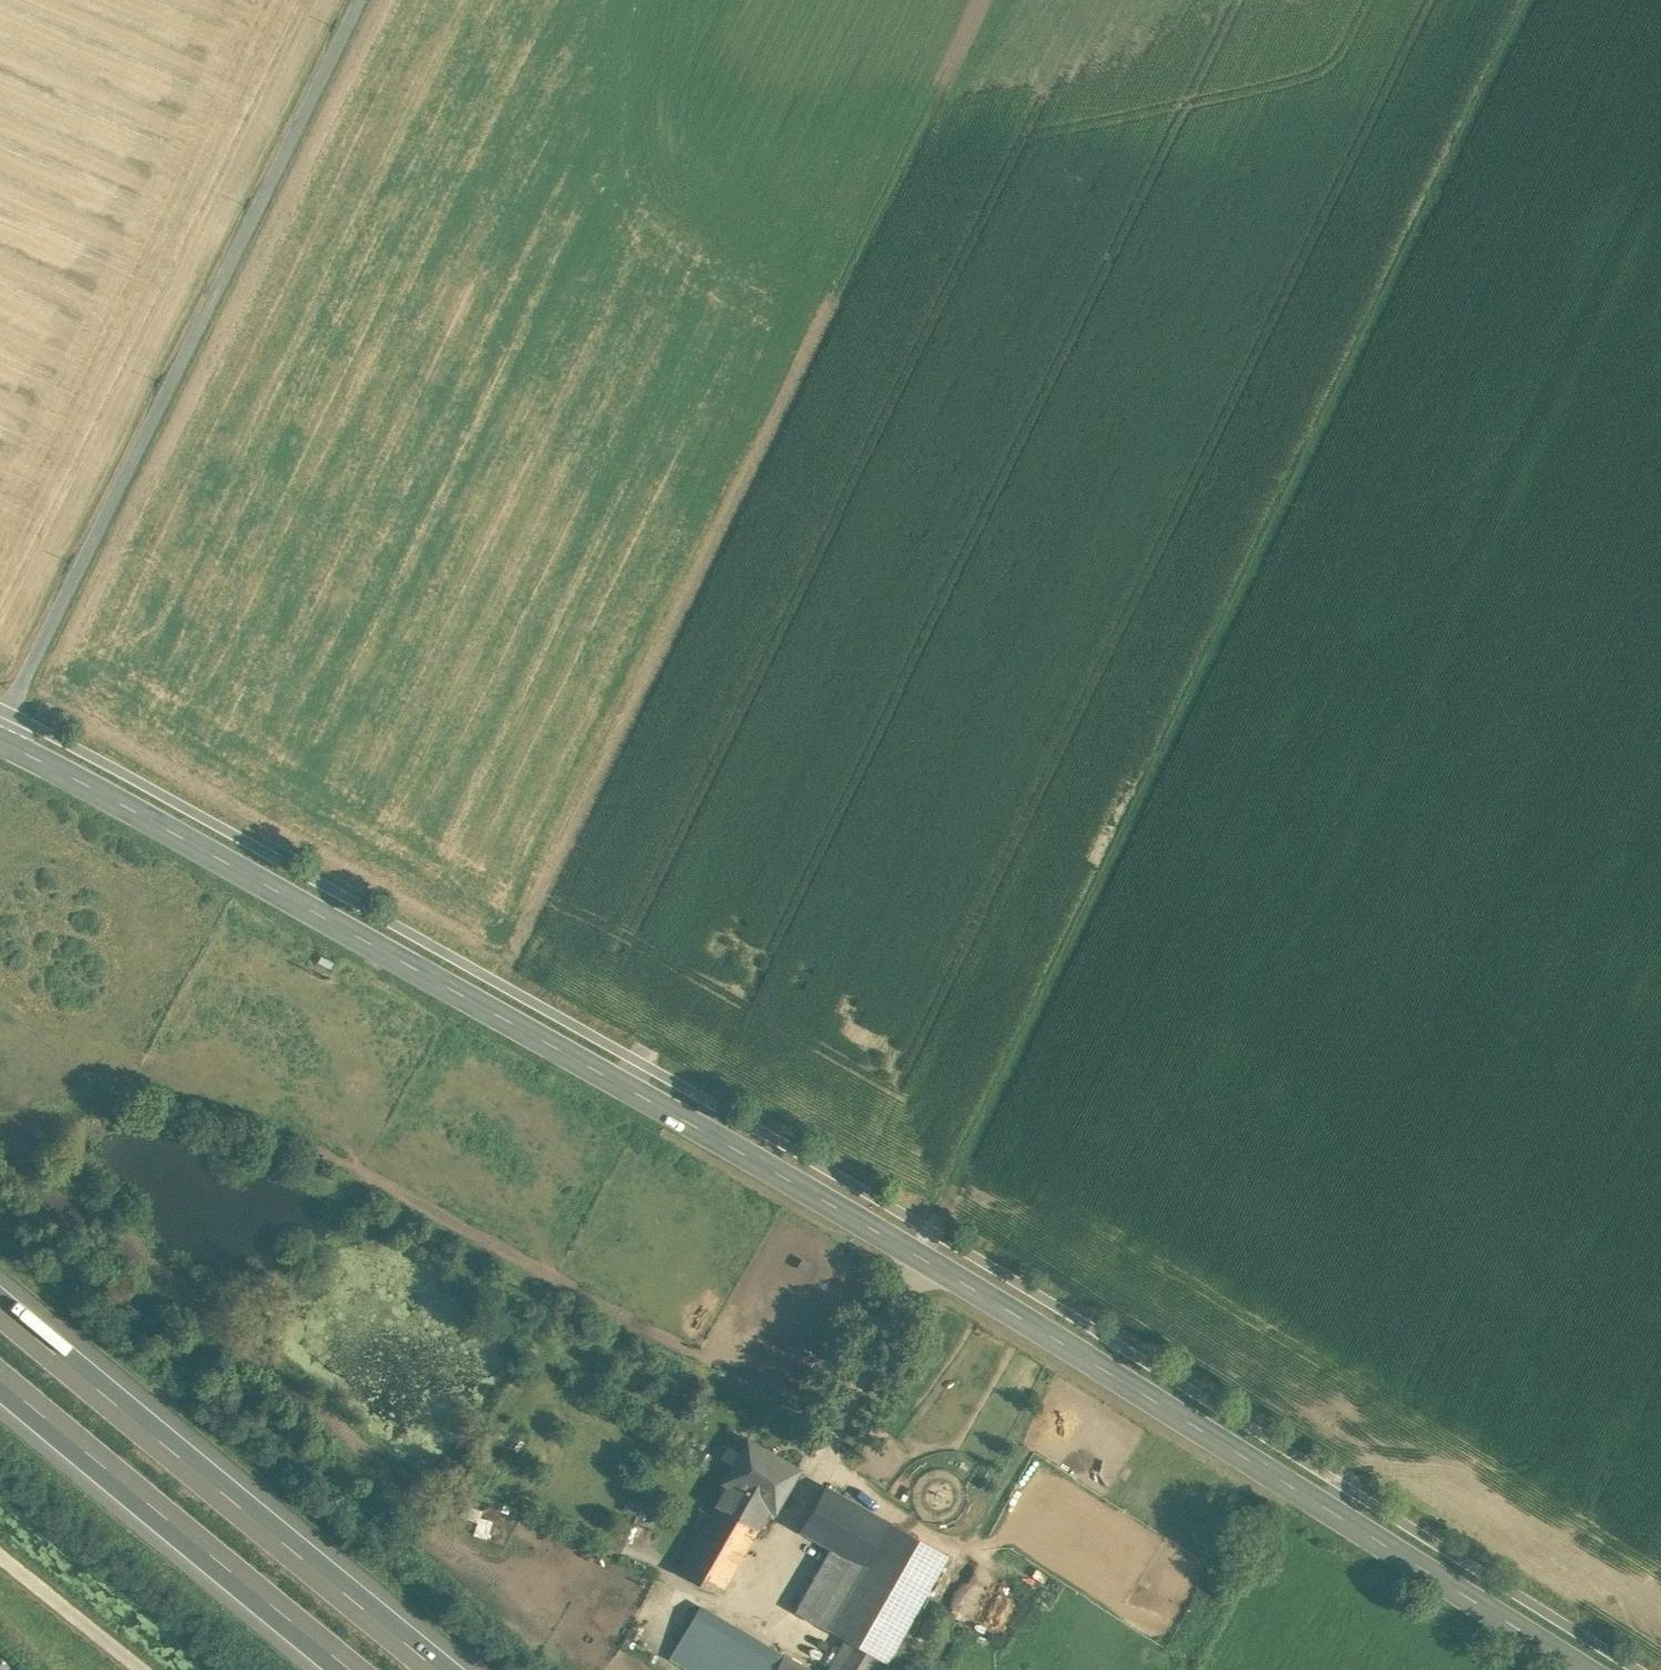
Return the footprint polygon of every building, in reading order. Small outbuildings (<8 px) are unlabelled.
[(728,1483),(770,1507),(774,1509),(797,1469),(747,1440),(724,1481),(728,1483)] [(770,1507),(728,1483),(715,1505),(757,1529),(770,1507)] [(825,1485),(800,1530),(833,1549),(862,1565),(827,1628),(848,1640),(830,1669),(882,1669),(947,1555),(825,1485)] [(642,1502),(630,1497),(624,1510),(637,1515),(642,1502)] [(757,1529),(715,1505),(678,1570),(720,1594),(757,1529)] [(833,1549),(798,1611),(827,1628),(862,1565),(833,1549)] [(702,1607),(681,1643),(726,1668),(728,1669),(776,1669),(784,1655),(702,1607)] [(690,1669),(725,1669),(726,1668),(681,1643),(672,1660),(690,1669)] [(784,1655),(776,1669),(810,1669),(784,1655)]
